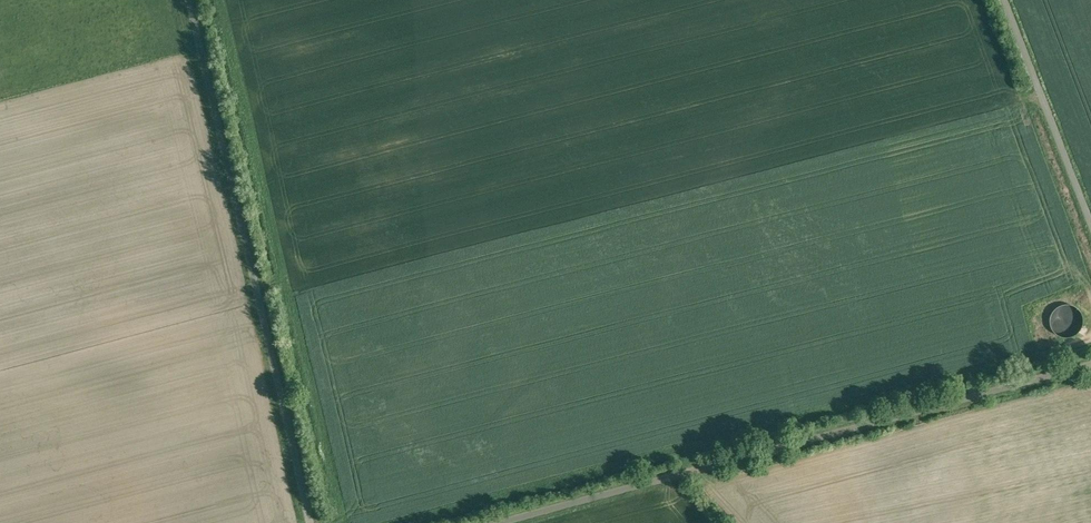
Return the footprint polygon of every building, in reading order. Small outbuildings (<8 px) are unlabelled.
[(1083,324),(1083,321),(1083,318),(1082,315),(1080,312),(1078,309),(1075,307),(1072,306),(1069,305),(1066,305),(1062,305),(1059,306),(1056,308),(1054,310),(1052,313),(1051,316),(1050,319),(1050,323),(1051,326),(1052,329),(1054,332),(1056,334),(1059,336),(1062,337),(1066,337),(1069,337),(1072,336),(1075,335),(1078,333),(1080,330),(1082,328),(1083,324)]
